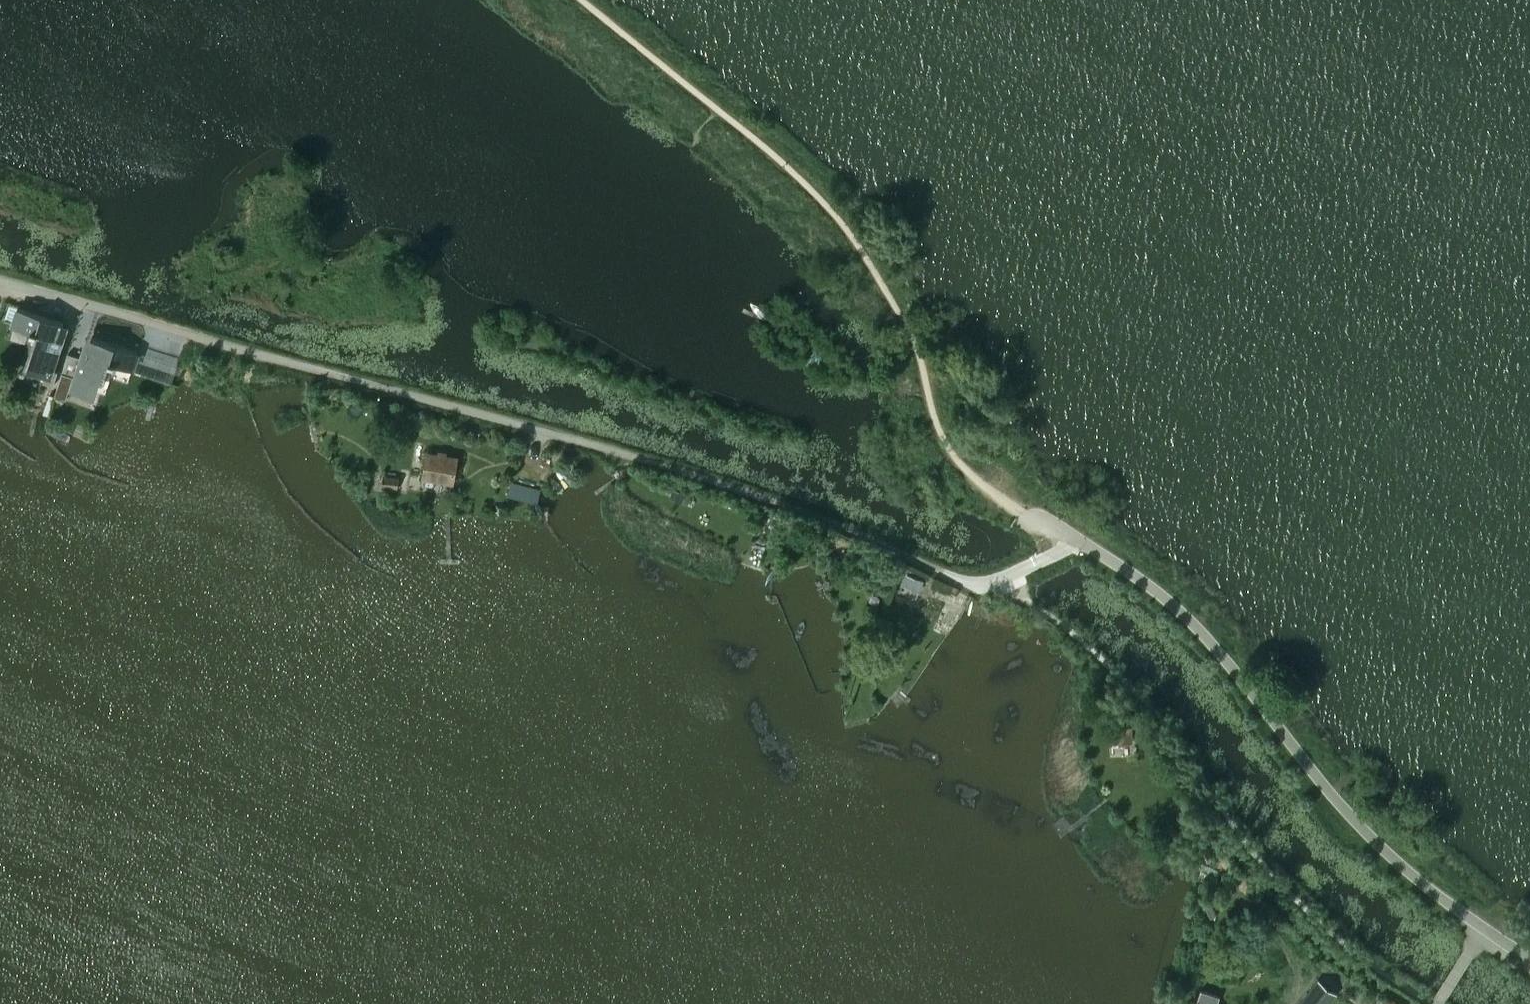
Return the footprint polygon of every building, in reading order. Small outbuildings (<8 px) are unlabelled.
[(63,322),(40,315),(17,307),(11,324),(35,332),(41,334),(30,365),(46,370),(42,382),(53,386),(58,370),(54,369),(64,340),(58,338),(63,322)] [(67,353),(54,395),(65,399),(71,381),(77,383),(76,386),(93,391),(103,360),(132,369),(138,352),(91,337),(86,353),(81,351),(79,357),(67,353)] [(453,478),(456,458),(427,453),(423,477),(435,479),(436,475),(453,478)] [(397,489),(399,477),(383,475),(381,487),(397,489)] [(668,488),(666,494),(671,496),(670,497),(682,501),(684,494),(673,489),(673,490),(668,488)] [(879,568),(873,583),(885,588),(891,574),(879,568)] [(923,581),(905,574),(901,584),(919,591),(923,581)] [(1132,728),(1120,728),(1120,744),(1132,744),(1132,728)] [(1297,1003),(1328,1003),(1337,993),(1317,978),(1297,1003)] [(1196,1003),(1216,1003),(1219,996),(1200,989),(1195,1003),(1196,1003)]
